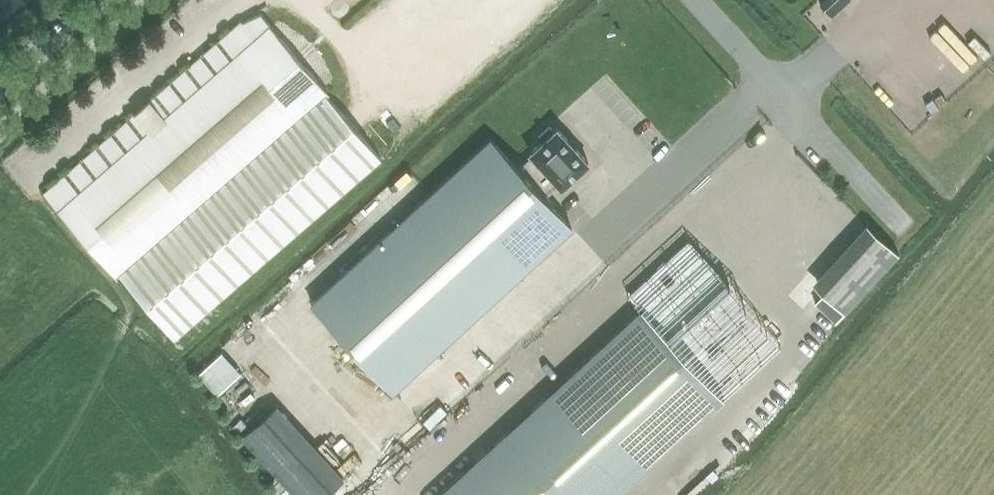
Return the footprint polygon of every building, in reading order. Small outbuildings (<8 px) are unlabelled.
[(233,27),(232,26),(37,196),(107,276),(166,338),(371,160),(317,94),(251,18),(233,27)] [(490,137),(311,301),(393,391),(572,227),(544,196),(558,183),(561,186),(588,161),(556,127),(553,129),(550,126),(538,136),(542,140),(530,151),(532,154),(518,168),(490,137)] [(874,214),(815,271),(847,303),(905,246),(874,214)] [(686,240),(628,293),(642,307),(724,397),(781,345),(686,240)] [(570,295),(548,314),(556,324),(578,305),(570,295)] [(437,494),(616,494),(724,397),(642,307),(437,494)] [(226,340),(201,364),(221,384),(246,361),(226,340)] [(284,407),(262,427),(271,436),(293,416),(284,407)] [(280,440),(295,456),(313,439),(298,423),(280,440)] [(276,473),(292,457),(285,450),(269,466),(276,473)] [(305,453),(295,461),(303,471),(314,463),(305,453)]
